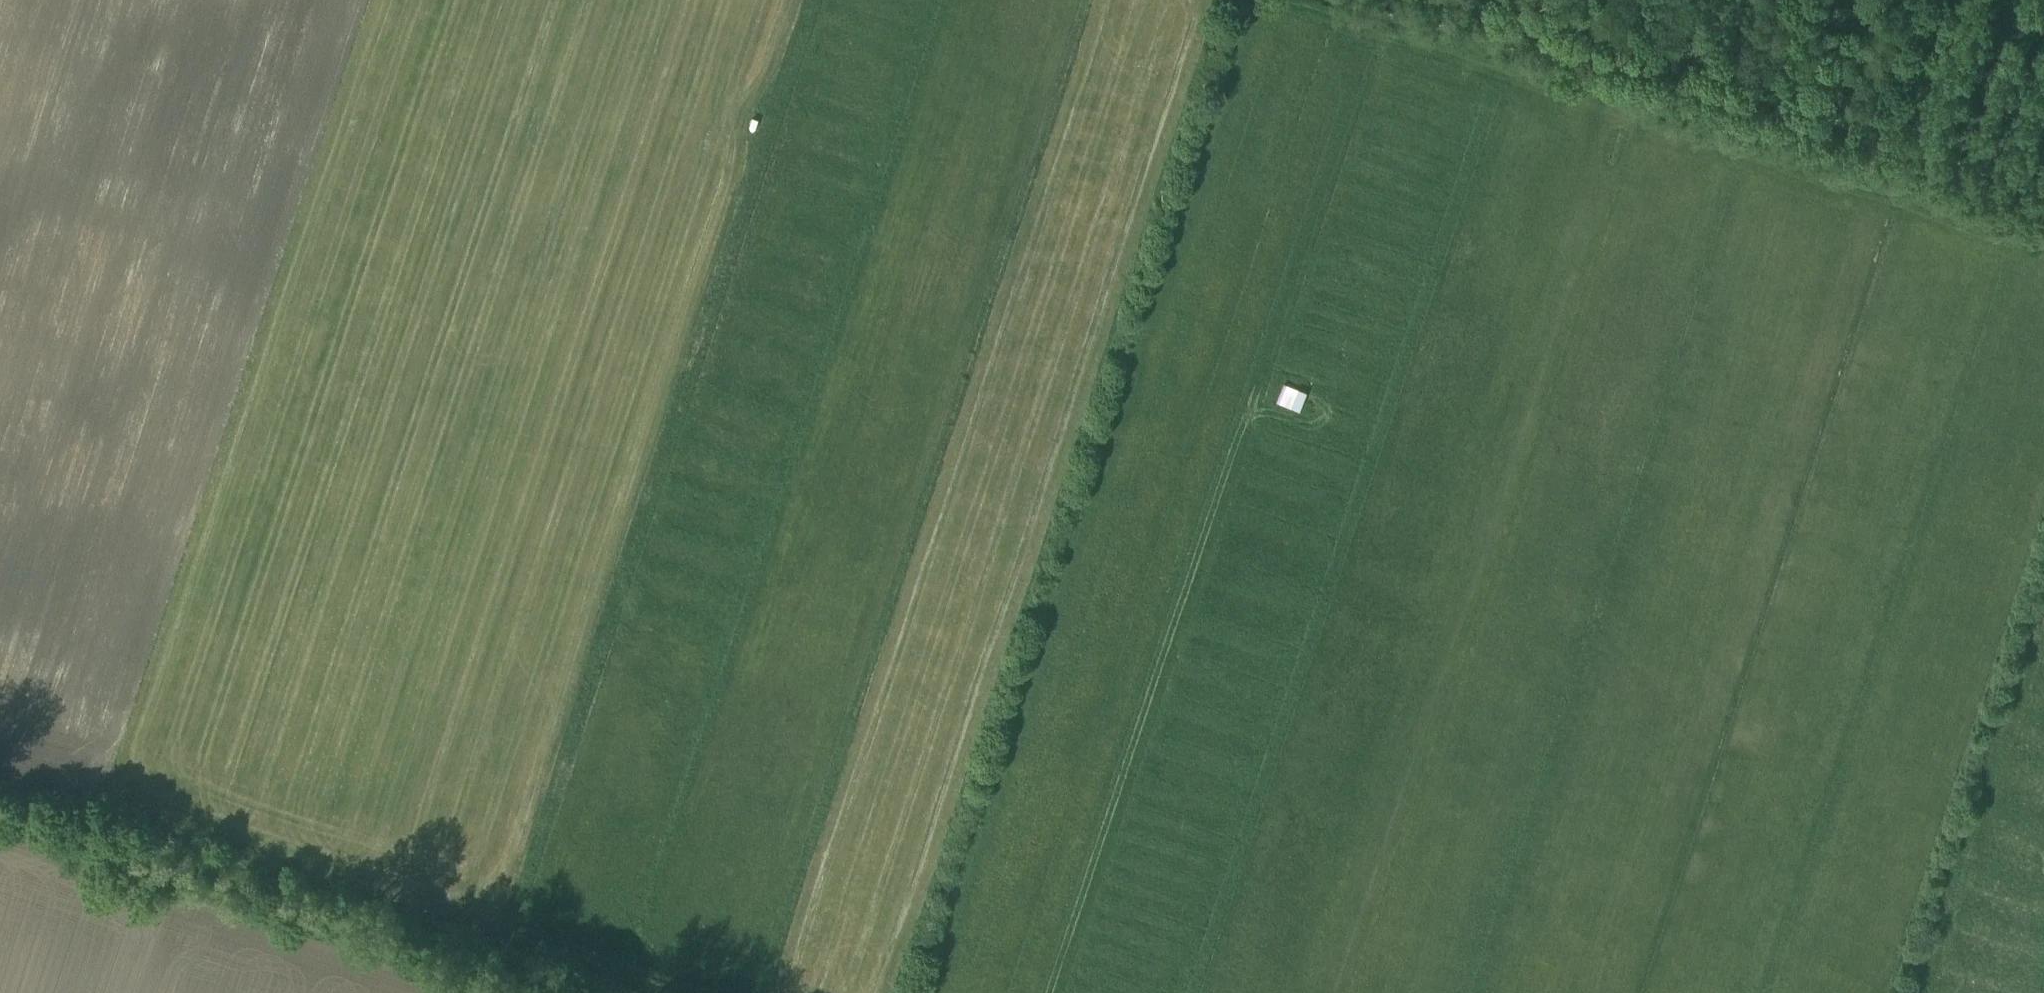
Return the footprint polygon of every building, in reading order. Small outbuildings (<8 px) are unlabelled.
[(1307,390),(1286,384),(1280,403),(1301,410),(1307,390)]
